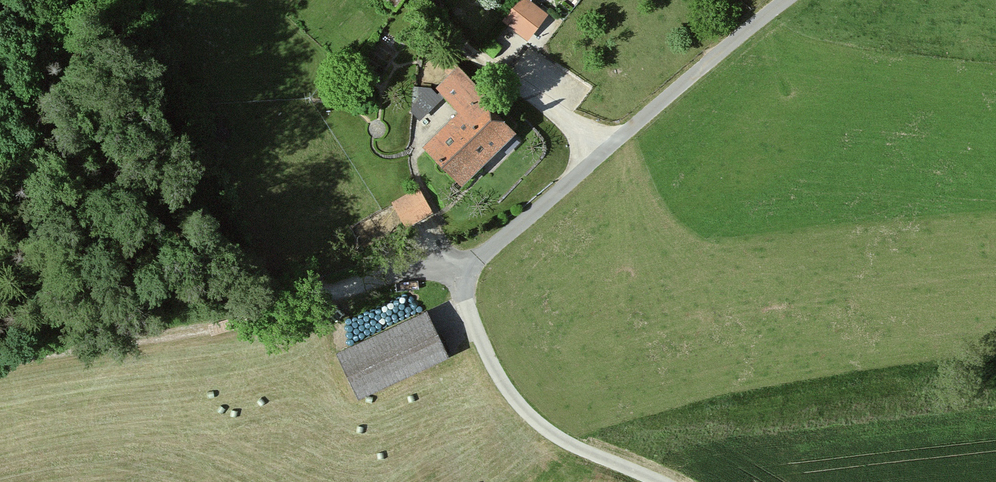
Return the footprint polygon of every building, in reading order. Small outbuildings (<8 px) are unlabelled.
[(525,0),(506,23),(525,39),(545,16),(525,0)] [(512,133),(457,73),(439,89),(463,115),(427,147),(459,182),(512,133)] [(430,212),(418,190),(394,203),(405,225),(430,212)] [(453,355),(434,314),(342,355),(361,396),(453,355)]
